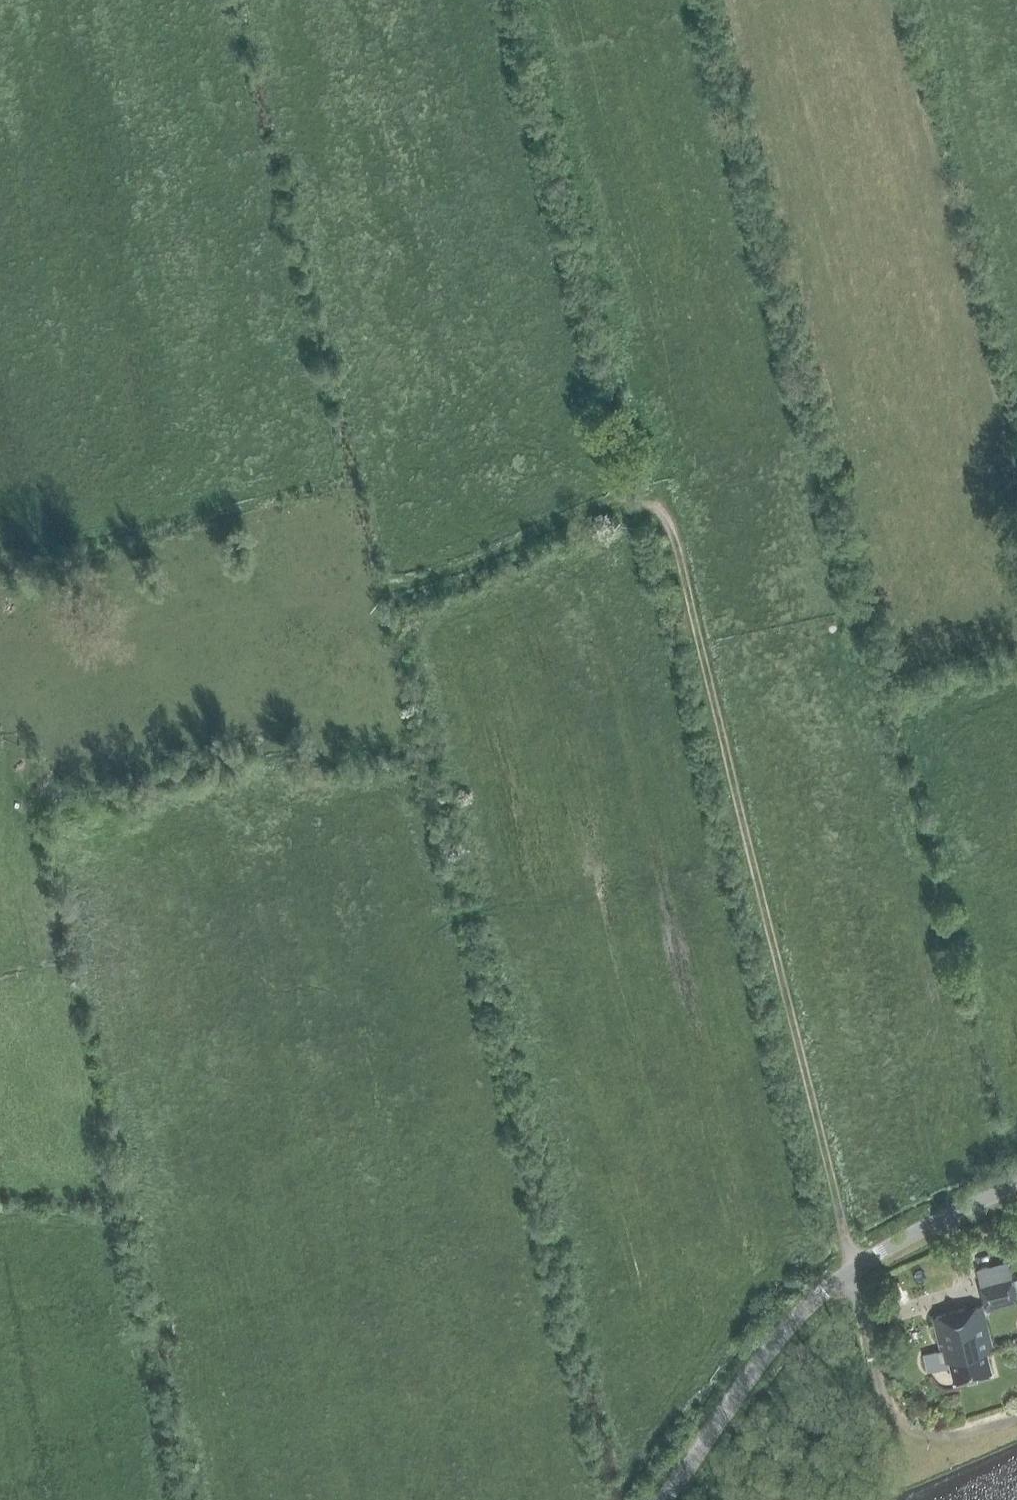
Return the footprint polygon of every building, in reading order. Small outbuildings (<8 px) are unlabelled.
[(993,1279),(989,1265),(976,1268),(980,1283),(993,1279)] [(987,1351),(992,1350),(982,1310),(1016,1301),(1016,1299),(1011,1275),(993,1279),(980,1283),(985,1304),(933,1317),(941,1350),(923,1354),(927,1372),(950,1367),(954,1382),(992,1373),(987,1351)]
